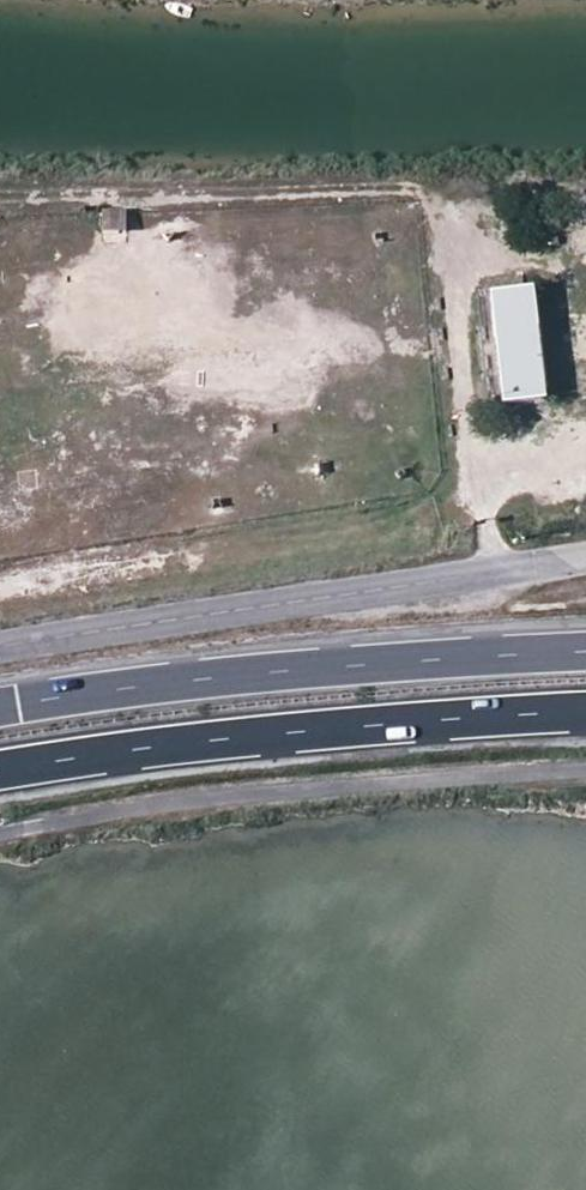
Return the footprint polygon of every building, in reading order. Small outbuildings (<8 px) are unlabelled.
[(128,234),(127,207),(102,208),(103,235),(128,234)] [(537,284),(495,289),(506,402),(548,397),(537,284)] [(495,289),(476,291),(488,404),(506,402),(495,289)]
